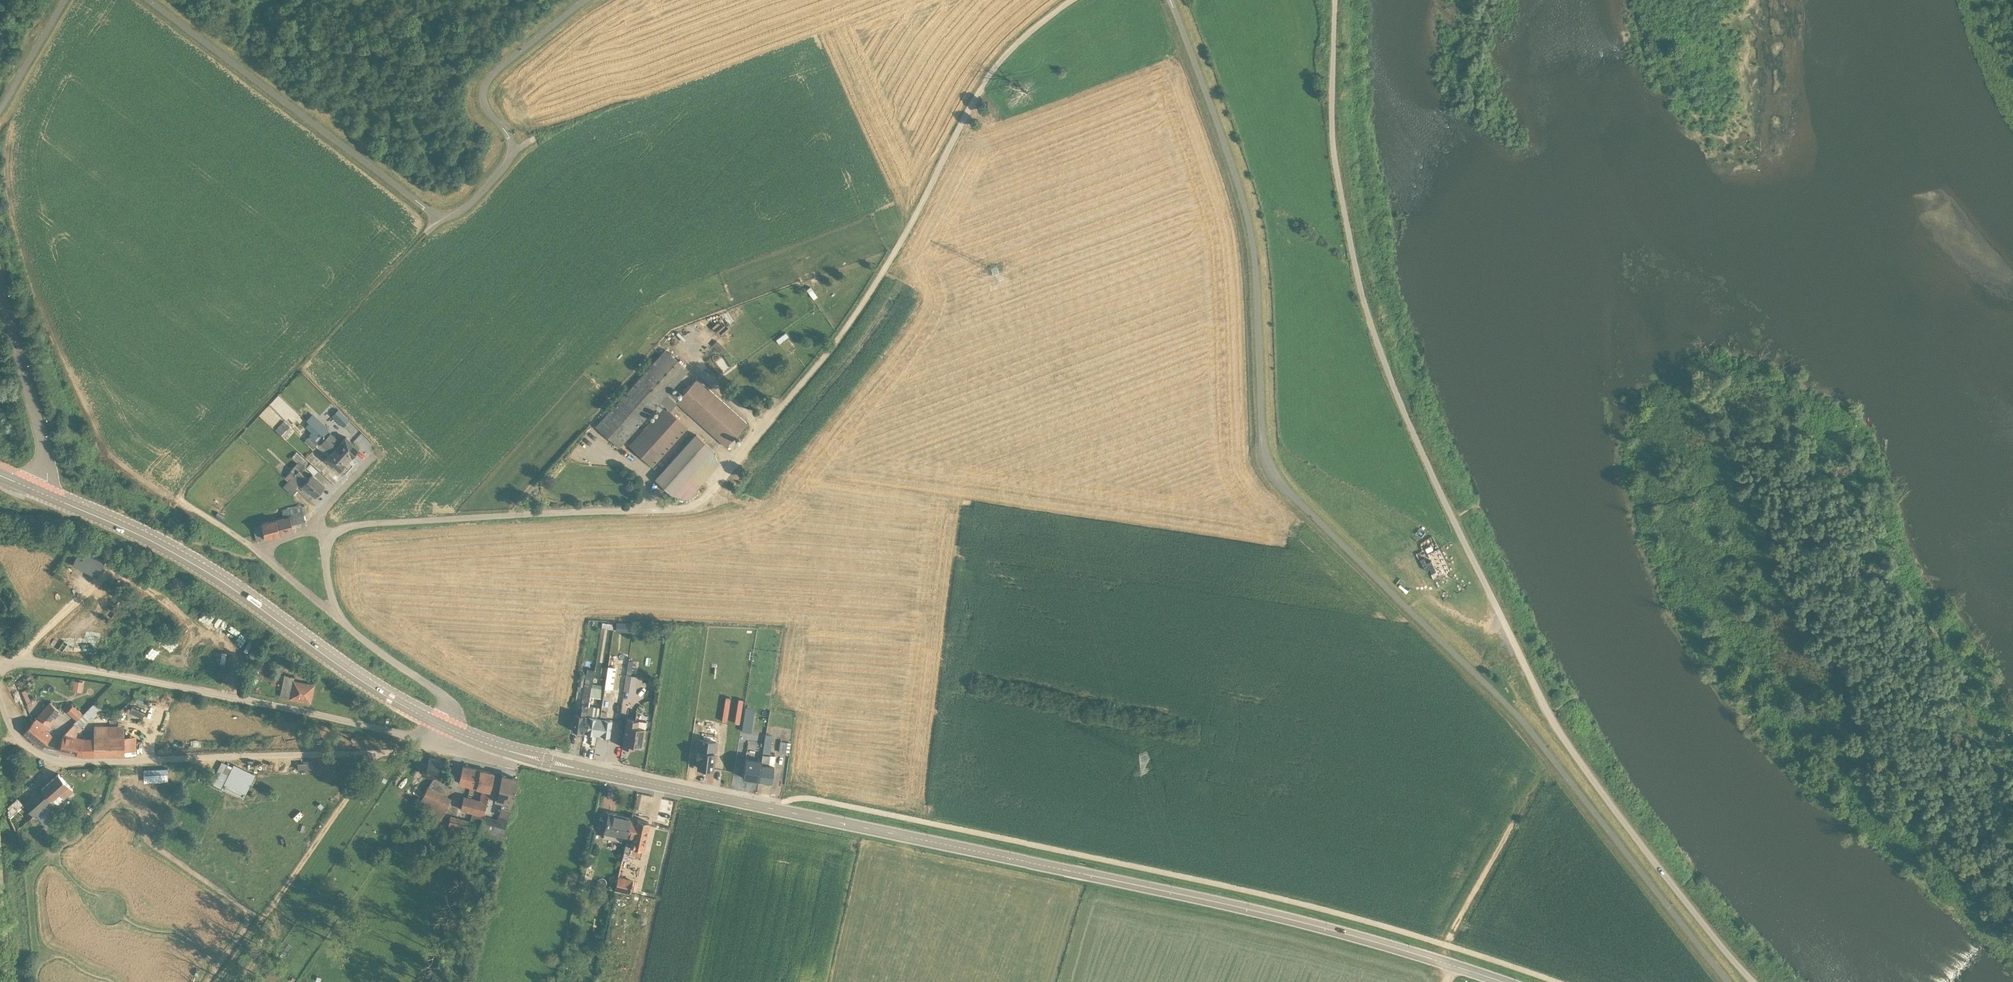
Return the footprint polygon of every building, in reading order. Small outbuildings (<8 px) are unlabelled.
[(778,339),(788,333),(786,329),(776,335),(778,339)] [(779,341),(787,350),(796,342),(788,333),(779,341)] [(721,349),(725,345),(717,337),(713,341),(721,349)] [(725,444),(746,421),(697,375),(678,395),(670,387),(688,368),(664,347),(595,423),(618,445),(654,405),(659,409),(628,443),(651,464),(687,424),(668,407),(676,399),(725,444)] [(338,406),(331,413),(342,424),(349,417),(338,406)] [(307,418),(348,457),(357,447),(351,441),(352,440),(346,434),(340,439),(327,427),(328,426),(312,410),(306,416),(307,418)] [(292,425),(283,417),(274,427),(283,434),(292,425)] [(332,461),(338,466),(344,460),(348,457),(307,418),(304,422),(310,428),(308,431),(309,433),(304,438),(312,445),(315,442),(326,452),(324,455),(331,462),(332,461)] [(712,446),(695,431),(654,477),(671,492),(687,496),(717,461),(712,446)] [(302,454),(296,449),(291,454),(297,459),(284,474),(287,478),(296,485),(299,482),(300,483),(299,483),(307,490),(309,489),(314,494),(325,482),(312,470),(308,475),(301,469),(305,464),(314,472),(318,467),(309,460),(308,461),(302,455),(302,454)] [(282,483),(292,492),(297,487),(296,485),(287,478),(282,483)] [(252,524),(255,537),(293,528),(291,521),(304,518),(302,511),(306,510),(304,503),(302,504),(301,502),(291,504),(291,503),(287,504),(287,505),(281,506),(283,514),(261,519),(261,522),(252,524)] [(106,552),(83,541),(73,562),(97,573),(106,552)] [(1438,553),(1440,564),(1452,562),(1450,551),(1438,553)] [(51,571),(57,560),(50,556),(45,567),(51,571)] [(607,716),(611,693),(614,670),(613,669),(616,652),(609,651),(604,682),(602,695),(600,704),(596,732),(608,734),(609,726),(610,726),(611,724),(610,724),(611,716),(607,716)] [(280,663),(275,662),(272,674),(277,675),(280,663)] [(583,729),(593,666),(586,665),(578,711),(574,710),(571,727),(583,729)] [(294,673),(284,671),(279,692),(309,698),(313,682),(293,678),(293,677),(294,673)] [(637,673),(631,672),(631,673),(628,688),(635,689),(637,673)] [(72,688),(82,690),(83,679),(74,677),(72,688)] [(604,682),(591,680),(589,693),(602,695),(604,682)] [(59,707),(49,699),(34,717),(33,717),(24,728),(42,743),(52,731),(47,726),(49,723),(48,721),(59,707)] [(95,699),(74,719),(80,725),(92,713),(93,715),(102,706),(95,699)] [(82,710),(72,701),(67,708),(76,716),(82,710)] [(751,728),(755,704),(746,702),(742,727),(751,728)] [(600,704),(588,703),(583,729),(596,732),(600,704)] [(132,704),(129,709),(143,715),(145,709),(132,704)] [(633,746),(633,742),(641,743),(645,725),(644,725),(645,718),(625,715),(621,744),(633,746)] [(124,733),(124,722),(94,722),(93,734),(76,731),(77,723),(74,720),(63,731),(59,747),(83,752),(136,751),(136,733),(124,733)] [(769,751),(772,732),(765,731),(757,777),(770,779),(774,752),(769,751)] [(711,766),(716,738),(698,735),(695,754),(697,755),(696,764),(711,766)] [(785,748),(788,749),(789,740),(786,739),(779,738),(778,749),(784,750),(785,748)] [(222,755),(211,779),(244,794),(255,770),(222,755)] [(450,813),(447,824),(470,831),(476,831),(483,812),(493,769),(462,762),(457,780),(481,786),(479,796),(463,792),(460,806),(471,810),(469,817),(450,813)] [(64,794),(73,786),(58,770),(22,802),(16,796),(9,802),(10,813),(10,814),(25,801),(34,811),(29,816),(33,821),(40,815),(46,822),(55,814),(50,807),(64,795),(64,794)] [(432,810),(430,814),(439,818),(451,795),(443,791),(447,781),(444,780),(446,774),(437,770),(417,802),(432,810)] [(500,839),(516,775),(501,771),(494,798),(501,801),(500,803),(496,815),(483,812),(476,831),(475,833),(500,839)] [(624,840),(630,814),(621,812),(608,809),(607,811),(602,833),(620,837),(620,839),(624,840)] [(648,818),(630,814),(624,840),(623,848),(640,852),(648,818)] [(586,864),(583,887),(592,888),(595,865),(586,864)] [(619,871),(615,886),(628,890),(632,875),(619,871)]
